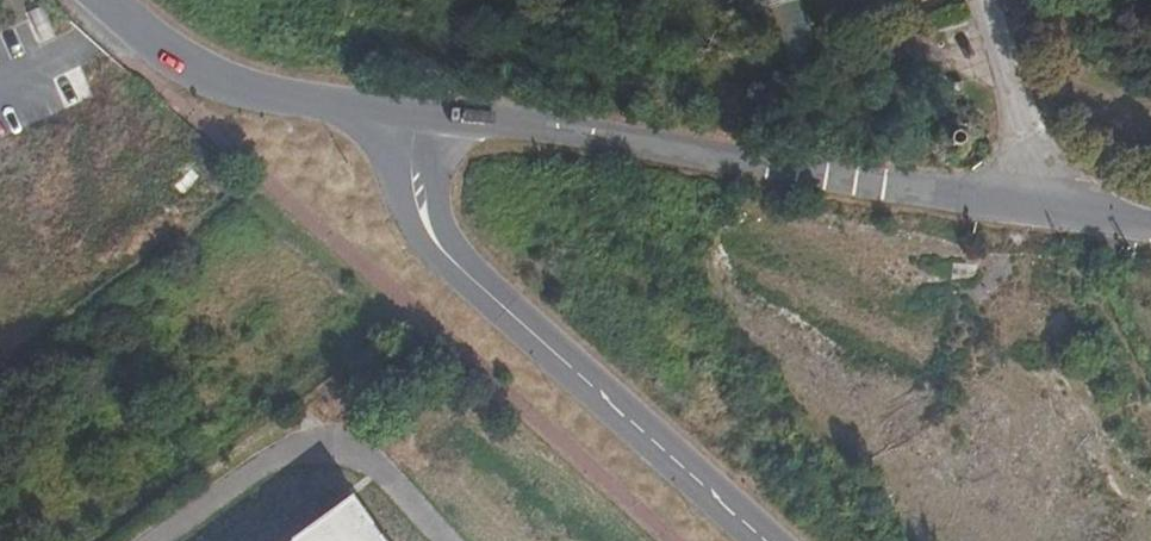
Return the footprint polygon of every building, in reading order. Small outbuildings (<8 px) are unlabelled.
[(776,7),(784,59),(812,55),(804,3),(776,7)] [(350,497),(290,540),(383,540),(350,497)]
